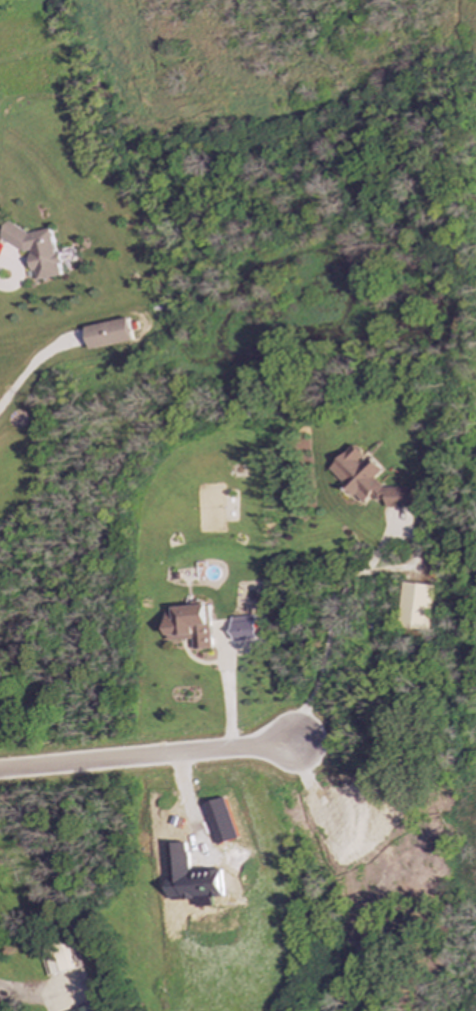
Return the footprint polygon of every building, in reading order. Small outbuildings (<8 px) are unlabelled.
[(52,225),(6,234),(9,248),(30,244),(37,281),(63,276),(61,265),(65,264),(62,252),(58,253),(52,225)] [(86,325),(89,349),(133,342),(129,319),(86,325)] [(416,488),(385,488),(377,478),(385,471),(371,456),(362,464),(362,453),(355,446),(331,468),(363,504),(374,495),(379,501),(388,501),(388,507),(415,508),(416,488)] [(433,631),(438,586),(406,582),(401,627),(433,631)] [(195,639),(196,650),(213,649),(210,605),(175,607),(176,613),(168,613),(169,641),(195,639)] [(258,639),(257,616),(234,617),(235,640),(258,639)] [(43,955),(51,977),(74,969),(66,947),(43,955)]
